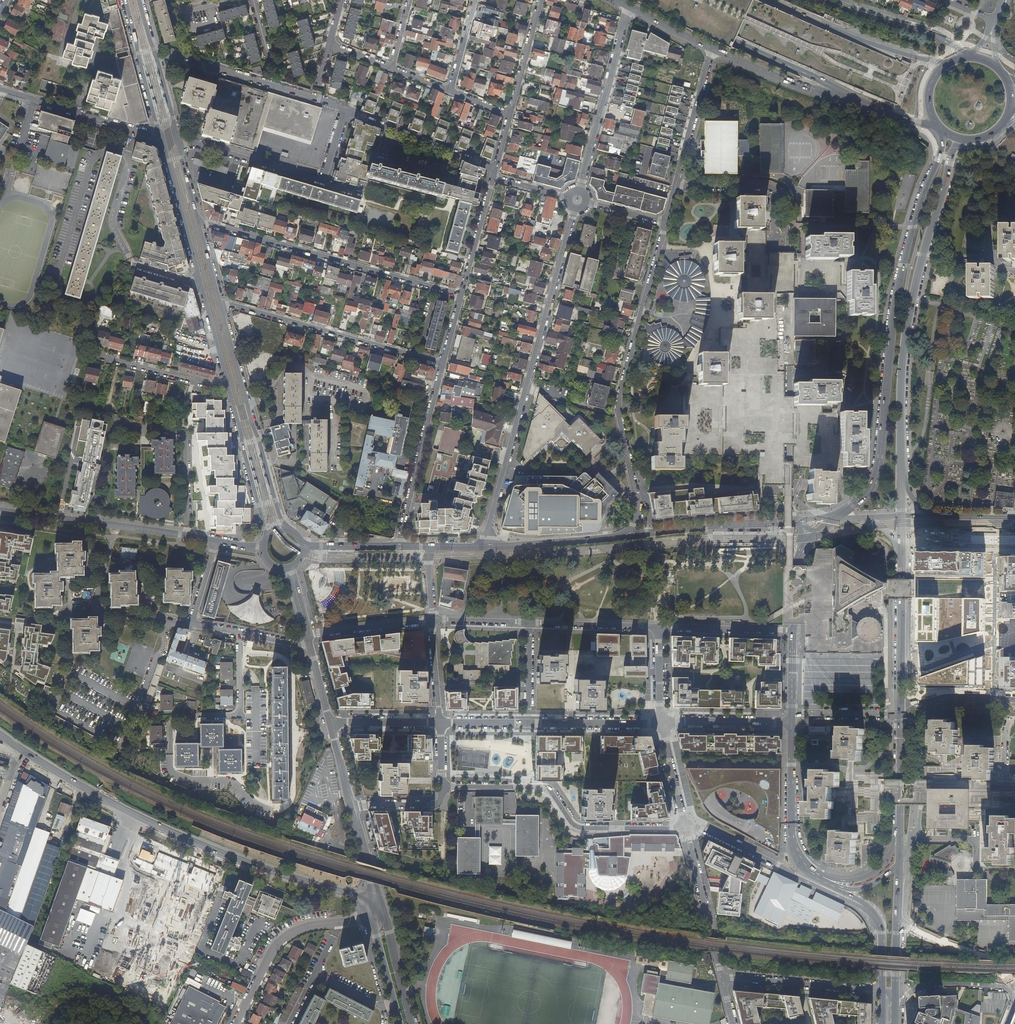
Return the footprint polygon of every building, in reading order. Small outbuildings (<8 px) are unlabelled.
[(18,4),(25,7),(28,9),(32,0),(20,0),(19,3),(18,4)] [(116,0),(101,0),(104,13),(108,12),(119,9),(116,0)] [(164,43),(176,40),(176,39),(175,39),(173,32),(176,31),(174,27),(172,28),(168,11),(170,11),(169,7),(167,7),(164,0),(159,0),(153,2),(154,2),(165,42),(164,43)] [(275,10),(274,6),(273,3),(272,0),(262,0),(270,28),(270,29),(280,26),(278,20),(275,10)] [(463,10),(464,6),(461,6),(452,3),(450,3),(442,0),(438,12),(445,14),(447,6),(463,10)] [(495,8),(504,10),(507,0),(497,0),(495,8)] [(565,2),(563,8),(582,14),(584,8),(586,0),(580,0),(578,6),(565,2)] [(911,0),(900,0),(899,2),(898,4),(898,6),(909,10),(911,7),(913,1),(911,0)] [(923,10),(923,9),(923,8),(925,5),(925,3),(917,0),(913,0),(913,1),(911,7),(916,9),(917,7),(923,10)] [(928,0),(927,0),(925,3),(925,5),(923,8),(932,12),(935,4),(934,4),(934,3),(928,0)] [(524,16),(527,4),(524,3),(517,1),(514,13),(524,16)] [(24,10),(25,7),(18,4),(16,3),(12,13),(21,17),(24,10)] [(384,6),(375,3),(374,10),(383,12),(385,6),(384,6)] [(248,15),(249,15),(246,4),(245,4),(245,5),(237,7),(219,12),(218,12),(221,22),(248,14),(248,15)] [(562,13),(563,8),(552,5),(548,19),(555,21),(556,17),(554,17),(555,11),(562,13)] [(502,18),(504,10),(495,8),(493,8),(486,6),(484,14),(489,15),(489,14),(491,15),(492,13),(496,14),(495,16),(502,18)] [(343,36),(343,37),(353,40),(353,39),(356,28),(360,10),(361,11),(361,10),(351,7),(350,8),(351,8),(347,24),(343,37),(343,36)] [(591,16),(593,10),(584,8),(582,14),(579,27),(585,28),(589,15),(591,16)] [(129,48),(119,9),(108,12),(106,18),(105,23),(108,24),(107,25),(114,52),(129,48)] [(714,9),(711,15),(712,16),(712,17),(711,16),(708,23),(716,26),(718,20),(718,18),(719,19),(722,12),(714,9)] [(96,36),(103,38),(105,31),(106,31),(107,25),(108,24),(105,23),(99,21),(100,17),(92,15),(85,13),(82,24),(79,23),(77,30),(78,31),(74,44),(68,42),(66,49),(65,49),(63,56),(73,60),(72,63),(79,65),(79,64),(87,67),(90,57),(91,57),(93,50),(92,49),(96,36)] [(724,13),(721,20),(722,20),(722,21),(721,21),(718,27),(726,31),(728,24),(728,23),(729,23),(732,17),(724,13)] [(451,16),(451,20),(450,21),(449,25),(441,22),(440,25),(442,26),(455,29),(455,28),(457,29),(460,18),(451,16)] [(15,35),(20,24),(9,18),(4,30),(15,35)] [(304,48),(304,49),(315,46),(314,45),(306,19),(307,19),(307,18),(297,21),(305,48),(304,48)] [(383,18),(379,30),(382,31),(389,33),(393,21),(383,18)] [(412,27),(411,31),(412,31),(422,34),(426,35),(428,30),(423,29),(423,27),(421,26),(422,21),(414,19),(412,27)] [(544,28),(543,34),(551,36),(555,37),(556,37),(556,38),(559,27),(557,27),(559,22),(555,21),(548,19),(546,24),(545,29),(544,28)] [(612,33),(613,30),(614,28),(614,26),(615,22),(610,21),(609,23),(606,22),(605,27),(606,27),(605,31),(608,31),(607,32),(612,33)] [(520,25),(520,23),(517,22),(514,31),(526,34),(528,27),(525,26),(520,25)] [(35,23),(33,26),(45,32),(46,28),(35,23)] [(432,36),(452,42),(453,38),(454,34),(455,29),(442,26),(440,34),(436,33),(433,32),(432,36)] [(493,29),(482,26),(479,38),(481,39),(486,40),(490,41),(493,29)] [(572,39),(575,40),(577,35),(574,35),(575,30),(576,31),(576,29),(575,29),(575,28),(571,27),(567,39),(572,40),(572,39)] [(196,36),(198,46),(199,46),(225,38),(225,39),(226,38),(223,28),(222,29),(196,36)] [(411,31),(406,30),(405,35),(421,39),(422,34),(412,31),(411,31)] [(603,47),(606,34),(596,31),(593,44),(603,47)] [(639,61),(642,50),(666,56),(669,44),(650,33),(648,37),(646,36),(646,34),(631,31),(626,50),(628,51),(626,57),(639,61)] [(517,34),(508,32),(506,41),(511,42),(511,39),(516,40),(517,34)] [(251,63),(261,60),(253,33),(254,33),(243,36),(244,36),(246,43),(251,63)] [(378,44),(385,46),(386,42),(387,43),(392,44),(395,35),(386,33),(386,36),(381,35),(379,40),(378,44)] [(452,42),(432,36),(430,44),(429,48),(429,49),(432,50),(433,50),(435,42),(453,46),(454,42),(452,42)] [(6,49),(7,46),(9,42),(0,37),(0,51),(4,53),(6,49)] [(376,40),(366,37),(364,46),(368,47),(373,48),(376,40)] [(562,56),(566,40),(556,38),(556,37),(555,37),(550,53),(562,56)] [(23,47),(25,43),(16,39),(14,43),(23,47)] [(492,57),(496,42),(491,41),(489,49),(485,48),(483,55),(492,57)] [(510,47),(510,46),(496,42),(492,57),(493,57),(502,59),(504,54),(504,52),(516,56),(517,49),(510,47)] [(588,50),(590,46),(575,42),(571,58),(585,62),(586,60),(582,59),(585,49),(588,50)] [(542,56),(544,51),(537,50),(533,48),(531,58),(535,59),(537,55),(542,56)] [(681,52),(668,48),(666,56),(666,57),(679,60),(678,64),(681,64),(684,55),(681,54),(681,52)] [(10,49),(7,55),(11,58),(16,60),(19,53),(10,49)] [(294,76),(304,74),(304,73),(303,73),(300,61),(297,51),(298,51),(297,50),(287,53),(288,53),(294,76)] [(432,64),(435,55),(436,51),(433,50),(432,50),(430,59),(427,70),(426,72),(443,79),(445,73),(443,72),(444,69),(432,64)] [(597,51),(595,60),(604,63),(607,53),(597,51)] [(8,69),(11,58),(7,55),(0,52),(0,58),(5,61),(3,67),(8,69)] [(414,56),(407,53),(402,64),(410,67),(414,56)] [(473,63),(472,67),(478,68),(479,68),(479,67),(478,66),(478,65),(479,65),(482,55),(474,53),(473,57),(473,59),(472,63),(473,63)] [(419,68),(427,70),(430,59),(418,56),(416,64),(420,65),(419,68)] [(139,124),(149,121),(141,93),(139,84),(132,57),(117,61),(121,80),(122,80),(115,101),(113,100),(110,109),(108,116),(118,119),(136,125),(137,123),(139,123),(139,124)] [(502,59),(499,70),(507,72),(510,73),(513,62),(502,59)] [(329,87),(329,88),(340,90),(339,90),(344,71),(346,63),(347,63),(337,60),(336,60),(337,60),(330,87),(329,87)] [(632,63),(629,74),(640,77),(643,66),(632,63)] [(599,77),(602,67),(592,64),(591,67),(589,66),(588,71),(587,71),(587,74),(599,77)] [(369,69),(359,65),(356,76),(360,77),(357,83),(364,86),(367,80),(364,79),(369,69)] [(252,68),(253,72),(263,75),(260,66),(252,68)] [(549,76),(551,70),(542,67),(540,74),(549,76)] [(31,72),(19,68),(18,72),(11,70),(7,81),(14,83),(16,79),(27,82),(31,72)] [(95,105),(110,109),(113,100),(115,101),(122,80),(121,80),(116,78),(112,77),(112,74),(98,70),(95,79),(93,79),(87,100),(96,103),(95,105)] [(386,79),(387,76),(388,75),(383,73),(384,72),(379,70),(374,81),(376,82),(372,93),(379,95),(380,96),(383,87),(385,88),(386,86),(384,85),(386,79)] [(461,84),(471,88),(476,74),(471,72),(469,78),(464,76),(461,84)] [(500,80),(513,83),(514,78),(506,76),(498,74),(496,73),(493,72),(492,76),(490,82),(491,82),(488,93),(494,95),(494,93),(497,94),(500,95),(503,85),(499,84),(500,80)] [(555,73),(552,87),(557,88),(562,90),(565,78),(566,77),(566,74),(561,73),(561,75),(555,73)] [(629,74),(626,85),(637,88),(640,77),(629,74)] [(209,109),(216,86),(189,78),(181,103),(209,112),(209,109)] [(322,108),(219,78),(216,86),(209,109),(237,117),(229,144),(256,152),(263,131),(264,128),(312,142),(320,115),(322,108)] [(486,81),(475,78),(474,80),(473,86),(484,88),(486,81)] [(592,90),(591,93),(599,95),(602,83),(583,78),(581,83),(583,83),(582,87),(592,89),(592,90)] [(567,79),(565,87),(574,90),(577,80),(572,79),(571,80),(567,79)] [(685,79),(682,88),(684,89),(690,90),(692,81),(685,79)] [(405,87),(393,83),(390,90),(402,95),(405,87)] [(626,85),(623,95),(635,98),(637,88),(626,85)] [(672,86),(669,97),(681,100),(684,89),(672,86)] [(416,90),(409,87),(406,96),(417,100),(420,92),(415,91),(416,90)] [(553,103),(558,105),(562,90),(557,88),(553,103)] [(429,100),(433,102),(435,102),(439,92),(433,90),(429,100)] [(567,102),(569,92),(564,90),(562,90),(558,105),(565,107),(567,102)] [(363,111),(372,114),(379,95),(372,93),(369,92),(363,111)] [(444,118),(439,116),(436,114),(439,107),(444,94),(439,92),(435,102),(434,104),(430,115),(440,119),(443,121),(444,118)] [(632,108),(635,98),(623,95),(621,105),(626,107),(632,108)] [(669,97),(666,107),(678,110),(681,100),(669,97)] [(546,112),(549,103),(530,98),(528,104),(538,107),(538,109),(546,112)] [(386,120),(396,123),(402,105),(393,101),(386,120)] [(454,102),(450,112),(459,115),(463,106),(458,104),(454,102)] [(464,121),(467,114),(469,107),(470,104),(466,102),(459,119),(464,121)] [(567,102),(565,107),(582,112),(582,106),(567,102)] [(666,107),(663,117),(675,121),(678,110),(666,107)] [(209,109),(201,136),(229,144),(237,117),(209,109)] [(629,125),(634,109),(632,109),(631,113),(630,112),(628,119),(622,117),(620,122),(629,125)] [(634,109),(629,125),(641,128),(645,112),(634,109)] [(410,129),(419,132),(426,114),(420,111),(417,110),(410,129)] [(51,137),(68,142),(69,138),(70,139),(70,138),(67,137),(68,136),(70,137),(71,134),(68,134),(69,131),(71,131),(74,122),(59,118),(44,113),(44,114),(40,113),(38,122),(40,122),(38,129),(52,133),(51,137)] [(542,121),(543,118),(536,116),(525,113),(523,120),(528,121),(528,120),(535,122),(536,120),(542,121)] [(576,123),(579,124),(585,126),(588,115),(582,113),(582,115),(579,114),(576,123)] [(484,119),(482,122),(495,127),(495,125),(496,126),(500,117),(492,114),(489,121),(484,119)] [(663,117),(660,128),(672,131),(675,121),(663,117)] [(458,123),(444,118),(443,121),(449,123),(453,124),(457,126),(458,123)] [(612,129),(614,120),(605,118),(603,127),(613,130),(613,129),(612,129)] [(433,138),(442,141),(449,123),(443,121),(440,119),(433,138)] [(342,159),(337,177),(356,183),(357,179),(361,164),(368,143),(373,144),(378,129),(356,121),(347,160),(342,159)] [(533,124),(521,121),(519,128),(531,132),(533,124)] [(464,129),(471,131),(474,124),(470,122),(469,127),(465,126),(464,129)] [(614,131),(613,137),(636,143),(637,139),(641,128),(629,125),(620,122),(618,131),(614,131)] [(704,122),(704,175),(736,175),(736,156),(748,157),(748,141),(737,141),(737,122),(704,122)] [(9,129),(0,123),(0,142),(9,129)] [(564,124),(560,139),(571,142),(573,132),(580,133),(582,128),(578,128),(564,124)] [(760,124),(760,174),(783,174),(783,124),(760,124)] [(492,138),(491,139),(496,141),(497,141),(498,138),(492,136),(495,129),(488,126),(484,135),(492,138)] [(312,142),(264,128),(263,131),(311,145),(312,142)] [(457,147),(466,150),(473,132),(471,131),(464,129),(464,128),(457,147)] [(660,128),(657,139),(669,142),(672,131),(660,128)] [(513,135),(510,143),(518,145),(520,146),(521,145),(523,137),(524,138),(525,133),(517,131),(516,135),(513,135)] [(632,159),(636,143),(613,137),(601,134),(597,150),(632,159)] [(541,148),(540,151),(546,153),(547,149),(550,137),(547,136),(546,136),(544,135),(541,148)] [(67,146),(68,142),(51,137),(44,160),(64,167),(70,147),(67,146)] [(480,156),(491,160),(496,141),(491,139),(487,137),(480,156)] [(666,151),(669,142),(657,139),(655,148),(666,151)] [(184,276),(188,271),(185,259),(179,237),(178,232),(172,210),(164,181),(156,150),(155,149),(153,148),(136,143),(132,157),(142,161),(142,162),(143,163),(148,165),(146,170),(148,171),(147,173),(147,174),(146,175),(148,182),(147,183),(147,184),(147,185),(148,186),(149,186),(154,203),(153,204),(153,205),(153,206),(154,207),(155,207),(160,225),(159,225),(159,226),(158,227),(159,228),(159,229),(160,229),(161,229),(164,242),(164,247),(161,248),(159,247),(159,246),(156,245),(156,244),(156,243),(155,243),(154,243),(153,243),(152,243),(152,244),(145,242),(140,257),(167,266),(169,271),(184,276)] [(516,152),(518,145),(510,143),(508,150),(516,152)] [(580,147),(571,145),(569,153),(578,156),(580,147)] [(107,153),(66,295),(80,299),(84,284),(85,280),(95,248),(96,244),(121,157),(107,153)] [(646,174),(648,175),(663,179),(670,157),(652,153),(646,174)] [(613,161),(614,158),(608,156),(604,168),(607,169),(609,160),(613,161)] [(534,160),(525,157),(522,167),(521,171),(527,173),(534,174),(534,173),(531,172),(533,164),(534,160),(538,161),(534,160)] [(508,172),(515,174),(516,170),(516,169),(507,167),(508,166),(506,165),(507,163),(510,164),(511,160),(505,158),(505,159),(501,170),(505,171),(505,173),(507,173),(508,172)] [(563,170),(537,163),(537,165),(534,173),(534,174),(532,182),(560,189),(562,187),(564,185),(567,184),(569,182),(572,181),(575,180),(580,162),(566,158),(563,170)] [(609,160),(607,169),(617,172),(620,159),(614,158),(613,161),(609,160)] [(194,165),(226,174),(228,168),(195,159),(194,165)] [(870,213),(870,162),(856,162),(856,170),(847,170),(846,213),(870,213)] [(457,188),(444,184),(441,195),(459,200),(459,202),(471,205),(471,203),(475,205),(478,194),(474,193),(481,169),(464,163),(457,188)] [(440,197),(441,197),(441,195),(444,184),(437,182),(437,181),(438,181),(438,180),(435,180),(435,182),(418,177),(418,176),(419,176),(416,175),(416,177),(400,172),(399,172),(399,171),(400,171),(400,170),(397,170),(397,172),(397,171),(381,167),(380,167),(381,166),(381,165),(378,165),(379,165),(378,167),(371,165),(371,166),(361,164),(357,179),(367,182),(368,177),(440,196),(440,197)] [(602,180),(602,178),(600,177),(601,172),(604,173),(604,170),(593,167),(590,177),(591,177),(602,180)] [(277,189),(281,177),(251,169),(243,197),(254,200),(258,184),(277,189)] [(281,177),(277,189),(294,194),(357,213),(361,201),(355,199),(302,184),(281,177)] [(603,186),(604,181),(602,180),(591,177),(589,184),(590,185),(592,187),(594,189),(595,190),(596,192),(596,195),(597,197),(597,199),(611,203),(614,193),(605,191),(603,186)] [(198,184),(202,202),(222,207),(237,211),(238,207),(239,207),(243,197),(198,184)] [(611,203),(635,209),(640,192),(616,185),(614,193),(611,203)] [(807,190),(806,218),(834,218),(834,190),(807,190)] [(636,210),(645,212),(648,201),(646,193),(640,192),(635,209),(636,210)] [(666,199),(646,193),(648,201),(664,205),(666,199)] [(515,201),(515,200),(516,197),(514,196),(508,195),(507,195),(504,205),(517,209),(519,202),(515,201)] [(556,200),(547,197),(546,200),(546,202),(544,202),(544,203),(541,202),(536,222),(549,226),(556,200)] [(741,230),(761,230),(761,199),(736,199),(736,230),(741,230)] [(656,215),(663,210),(664,205),(648,201),(645,212),(656,215)] [(904,209),(905,203),(896,201),(895,207),(904,209)] [(221,210),(222,207),(202,202),(207,217),(209,220),(222,223),(224,216),(220,215),(220,214),(215,213),(214,208),(214,206),(218,207),(217,208),(221,210)] [(458,253),(471,205),(459,202),(446,250),(458,253)] [(533,206),(524,204),(522,210),(521,214),(530,216),(533,206)] [(239,223),(253,227),(256,219),(257,215),(258,212),(244,208),(239,223)] [(492,214),(490,218),(500,220),(502,211),(493,209),(492,214)] [(276,218),(262,214),(261,216),(260,220),(257,228),(265,231),(265,228),(267,229),(266,231),(272,233),(272,231),(273,230),(275,220),(276,218)] [(499,223),(500,220),(490,218),(487,231),(496,234),(497,231),(499,232),(501,231),(501,229),(498,228),(499,226),(502,227),(502,225),(501,223),(499,223)] [(273,230),(285,233),(287,227),(288,223),(286,223),(275,220),(273,230)] [(323,221),(321,221),(314,243),(319,244),(322,232),(334,235),(332,241),(334,241),(339,226),(337,226),(337,228),(330,226),(331,225),(329,224),(328,226),(322,224),(323,221)] [(583,224),(580,240),(592,243),(596,227),(583,224)] [(519,238),(522,230),(523,227),(521,226),(518,225),(514,236),(519,238)] [(528,243),(532,227),(529,226),(526,225),(526,227),(525,231),(522,241),(528,243)] [(1012,226),(1002,226),(1002,261),(1002,263),(1006,263),(1006,261),(1013,261),(1012,256),(1014,256),(1014,226),(1014,231),(1012,231),(1012,226)] [(295,230),(287,227),(285,233),(285,234),(284,236),(293,239),(295,230)] [(635,227),(628,253),(644,257),(651,231),(635,227)] [(338,240),(347,242),(349,237),(351,230),(348,229),(347,232),(341,230),(338,240)] [(311,243),(314,233),(302,230),(299,239),(311,243)] [(762,457),(762,476),(762,486),(785,486),(788,486),(790,485),(791,442),(791,411),(793,254),(789,254),(766,254),(767,231),(761,231),(761,230),(741,230),(741,237),(746,237),(746,256),(739,256),(739,266),(746,266),(746,295),(770,295),(769,320),(757,320),(757,322),(750,322),(750,320),(745,320),(745,323),(743,323),(743,329),(720,329),(720,346),(725,346),(725,355),(723,355),(723,385),(698,385),(696,385),(692,385),(686,385),(686,417),(685,417),(685,430),(681,430),(681,444),(678,444),(678,458),(681,458),(681,457),(720,457),(758,457),(762,457)] [(228,236),(225,234),(213,231),(211,234),(212,240),(226,244),(228,236)] [(490,236),(486,248),(497,251),(500,239),(490,236)] [(805,260),(834,260),(834,257),(849,257),(849,250),(848,250),(848,244),(849,244),(849,236),(820,236),(820,239),(806,238),(806,247),(807,247),(807,252),(806,252),(805,259),(805,260)] [(248,241),(236,237),(233,247),(231,252),(244,256),(248,241)] [(347,242),(345,251),(352,253),(354,245),(352,244),(353,239),(349,237),(347,242)] [(557,250),(560,240),(552,238),(551,241),(550,240),(549,243),(548,245),(550,245),(549,248),(557,250)] [(244,256),(251,258),(256,243),(248,241),(244,256)] [(261,245),(256,243),(251,258),(251,261),(263,264),(265,255),(259,253),(261,245)] [(400,255),(410,258),(411,256),(413,248),(401,244),(400,247),(402,247),(400,255)] [(739,275),(739,266),(739,256),(740,245),(715,244),(714,275),(739,275)] [(546,248),(546,247),(542,246),(541,248),(542,248),(540,258),(549,260),(552,250),(546,248)] [(360,250),(358,259),(369,262),(372,251),(365,249),(365,251),(360,250)] [(245,263),(250,265),(251,261),(251,258),(244,256),(231,252),(225,251),(224,250),(222,259),(245,265),(245,263)] [(492,255),(484,252),(481,264),(494,267),(496,259),(492,258),(492,255)] [(628,253),(624,268),(640,272),(644,257),(628,253)] [(573,283),(580,257),(569,254),(561,285),(566,286),(575,289),(590,293),(598,261),(587,258),(580,285),(573,283)] [(291,264),(301,267),(303,259),(295,257),(291,256),(290,259),(290,260),(288,268),(287,270),(289,271),(290,267),(291,264)] [(381,257),(379,263),(383,264),(382,265),(393,268),(395,260),(391,258),(391,257),(388,256),(388,258),(385,257),(384,258),(381,257)] [(649,325),(646,324),(644,332),(652,336),(650,338),(649,341),(648,344),(647,347),(648,351),(648,353),(649,355),(651,358),(653,360),(654,361),(657,363),(659,364),(662,364),(665,365),(667,365),(670,364),(673,363),(675,361),(677,360),(679,358),(680,356),(681,354),(681,353),(682,351),(682,348),(694,348),(694,347),(704,331),(702,330),(705,324),(707,317),(709,317),(710,308),(711,298),(700,293),(700,292),(702,289),(703,286),(703,282),(703,279),(702,276),(702,274),(700,272),(699,270),(698,268),(697,267),(695,266),(694,265),(692,264),(690,263),(688,263),(689,256),(680,258),(681,262),(677,263),(675,264),(673,265),(672,266),(663,257),(660,269),(667,272),(665,275),(664,278),(664,282),(664,284),(665,286),(665,288),(666,291),(667,293),(669,295),(670,297),(672,298),(674,299),(676,300),(678,301),(680,301),(683,301),(685,301),(687,301),(689,301),(691,300),(694,298),(696,297),(696,301),(696,305),(696,308),(695,315),(693,315),(690,323),(689,325),(692,326),(688,333),(686,336),(682,342),(681,341),(680,339),(679,337),(677,335),(676,333),(674,332),(671,331),(669,330),(667,330),(666,330),(666,327),(662,328),(661,326),(661,322),(655,324),(654,323),(650,325),(649,325)] [(276,264),(288,268),(290,260),(278,257),(276,264)] [(808,341),(808,336),(808,333),(818,333),(818,336),(833,336),(834,303),(834,301),(846,301),(846,286),(843,286),(844,262),(834,262),(834,260),(805,260),(805,259),(801,258),(801,262),(795,262),(795,273),(793,364),(813,365),(814,341),(808,341)] [(312,261),(303,259),(301,267),(305,268),(305,270),(307,270),(308,268),(311,269),(309,271),(309,273),(312,274),(314,266),(316,260),(312,259),(312,261)] [(434,264),(422,261),(421,266),(420,269),(432,273),(433,268),(434,264)] [(443,268),(443,271),(444,271),(458,275),(461,264),(452,261),(450,270),(443,268)] [(532,261),(528,276),(538,279),(542,263),(532,261)] [(122,275),(125,263),(120,262),(115,276),(119,278),(120,275),(122,275)] [(474,272),(479,273),(482,274),(486,275),(489,266),(476,263),(474,272)] [(275,267),(263,264),(260,274),(272,277),(275,268),(275,267)] [(410,273),(419,275),(420,269),(421,266),(415,265),(414,269),(411,268),(410,273)] [(323,269),(314,266),(312,274),(312,276),(321,278),(321,277),(323,270),(323,269)] [(324,278),(336,281),(338,272),(339,269),(327,266),(324,278)] [(970,267),(970,299),(994,300),(994,267),(984,267),(984,272),(981,272),(981,267),(970,267)] [(432,274),(443,277),(444,271),(443,271),(433,268),(432,273),(432,274)] [(638,280),(640,272),(624,268),(621,276),(638,280)] [(237,271),(234,271),(230,270),(227,282),(234,283),(236,277),(237,277),(237,276),(238,275),(236,275),(237,271)] [(451,279),(449,287),(455,289),(458,286),(461,276),(458,275),(444,271),(443,277),(442,278),(442,279),(444,279),(445,278),(451,279)] [(353,276),(344,274),(338,272),(336,281),(336,282),(350,286),(353,276)] [(846,286),(846,301),(846,302),(849,302),(849,316),(857,316),(857,315),(862,315),(862,316),(871,316),(871,287),(868,287),(868,273),(860,273),(860,274),(854,274),(854,273),(846,273),(846,286)] [(359,275),(354,274),(353,275),(353,276),(350,286),(347,297),(351,298),(355,283),(359,284),(360,278),(359,277),(359,275)] [(288,276),(286,275),(284,283),(292,285),(296,286),(296,284),(297,282),(295,282),(294,283),(287,281),(287,279),(287,278),(288,276)] [(177,310),(183,311),(183,310),(188,293),(183,291),(181,291),(181,290),(181,289),(180,289),(180,288),(179,288),(178,289),(177,289),(164,285),(164,284),(163,284),(163,283),(162,283),(161,283),(160,283),(160,284),(146,280),(146,279),(146,278),(145,278),(144,277),(143,278),(142,278),(135,276),(130,291),(178,306),(177,310)] [(264,292),(268,293),(270,284),(272,280),(258,276),(254,288),(264,291),(264,292)] [(363,286),(365,287),(369,287),(369,285),(374,287),(376,279),(369,277),(366,276),(363,286)] [(484,294),(487,295),(490,283),(482,281),(478,279),(475,292),(484,294)] [(382,303),(384,304),(385,303),(387,292),(389,286),(391,281),(386,280),(384,287),(383,287),(382,289),(383,290),(381,298),(384,298),(383,299),(382,303)] [(534,288),(533,291),(543,294),(545,284),(536,281),(535,284),(532,284),(531,287),(534,288)] [(267,296),(264,308),(269,309),(276,286),(270,284),(268,293),(267,296)] [(287,306),(290,307),(294,294),(296,286),(292,285),(289,295),(290,295),(287,306)] [(318,286),(317,293),(332,295),(333,288),(318,286)] [(397,303),(401,289),(389,286),(387,292),(393,294),(391,301),(397,303)] [(566,286),(562,302),(570,304),(573,292),(574,292),(575,289),(566,286)] [(193,290),(192,289),(190,288),(184,310),(200,315),(194,292),(194,291),(193,291),(193,290)] [(244,290),(238,288),(235,299),(242,301),(244,290)] [(621,288),(618,300),(619,301),(620,301),(624,302),(632,304),(635,292),(621,288)] [(403,291),(401,299),(408,301),(411,293),(403,291)] [(535,300),(536,295),(528,293),(526,302),(534,304),(534,302),(536,302),(536,301),(535,300)] [(290,307),(289,311),(301,314),(302,312),(303,305),(295,303),(296,300),(297,294),(294,294),(290,307)] [(261,297),(258,308),(264,309),(264,308),(267,296),(264,295),(263,297),(261,297)] [(480,310),(484,298),(483,298),(474,295),(473,295),(469,307),(480,310)] [(599,312),(603,296),(597,295),(596,298),(592,310),(599,312)] [(738,320),(745,320),(750,320),(757,320),(769,320),(770,295),(746,295),(739,295),(738,320)] [(360,299),(359,304),(360,304),(371,307),(371,304),(372,301),(370,300),(370,302),(361,299),(360,299)] [(308,303),(304,302),(303,305),(302,312),(313,315),(316,305),(311,304),(312,301),(308,300),(308,303)] [(353,302),(346,300),(343,314),(348,315),(348,313),(351,313),(351,310),(356,312),(356,311),(357,308),(358,304),(353,302)] [(425,347),(435,350),(441,327),(447,303),(446,303),(446,302),(444,301),(444,302),(437,300),(425,347)] [(630,317),(633,305),(624,303),(624,302),(620,301),(619,301),(616,310),(622,312),(621,314),(630,317)] [(321,303),(317,302),(316,305),(313,315),(312,321),(326,325),(329,314),(319,311),(319,310),(318,310),(319,308),(321,303)] [(419,305),(411,302),(408,311),(407,317),(415,320),(419,305)] [(389,304),(385,303),(384,304),(383,307),(383,310),(395,314),(395,311),(388,308),(389,304)] [(281,309),(282,305),(278,304),(275,312),(285,315),(287,316),(289,311),(286,310),(281,309)] [(361,330),(364,330),(368,317),(371,307),(360,304),(359,309),(362,310),(362,312),(364,313),(363,318),(364,318),(361,330)] [(99,314),(115,319),(117,310),(100,305),(99,314)] [(560,306),(557,318),(563,319),(565,320),(566,317),(569,317),(571,309),(560,306)] [(374,314),(377,315),(381,316),(383,310),(371,307),(368,317),(370,318),(372,313),(374,314)] [(401,309),(399,315),(400,315),(407,317),(408,311),(401,309)] [(200,316),(200,315),(184,310),(182,316),(181,319),(186,317),(190,332),(197,335),(196,331),(199,330),(195,317),(200,316)] [(533,323),(536,312),(533,311),(527,310),(526,314),(527,315),(528,315),(528,318),(527,321),(533,323)] [(234,312),(233,318),(241,319),(240,325),(250,327),(252,315),(234,312)] [(471,312),(468,327),(478,330),(479,327),(483,315),(471,312)] [(623,323),(624,324),(625,319),(612,316),(609,327),(621,330),(623,323)] [(563,319),(563,321),(556,320),(554,330),(560,332),(560,329),(563,330),(563,333),(567,334),(571,321),(565,320),(563,319)] [(517,332),(534,336),(536,329),(532,328),(526,326),(525,326),(519,324),(517,332)] [(461,336),(457,335),(456,341),(474,346),(476,337),(477,335),(491,339),(495,340),(497,335),(482,331),(478,330),(468,327),(463,326),(461,336)] [(394,335),(395,331),(390,329),(386,343),(391,345),(393,338),(395,339),(396,336),(394,335)] [(101,344),(108,346),(110,337),(111,334),(99,331),(96,343),(101,344)] [(379,332),(377,331),(376,335),(374,340),(383,342),(386,334),(379,332)] [(288,343),(292,345),(295,335),(287,332),(283,346),(287,347),(287,345),(288,343)] [(571,338),(548,332),(546,342),(556,345),(557,344),(558,344),(559,339),(562,340),(559,352),(565,354),(567,354),(571,338)] [(314,354),(316,354),(321,335),(316,334),(312,352),(315,352),(314,354)] [(304,337),(295,335),(292,345),(298,346),(301,347),(304,337)] [(125,341),(110,337),(108,346),(122,350),(125,341)] [(520,351),(530,354),(532,345),(527,344),(518,341),(514,340),(502,337),(501,341),(513,344),(516,345),(517,344),(521,345),(520,351)] [(326,349),(332,351),(333,349),(335,343),(324,340),(320,353),(325,354),(326,349)] [(134,355),(147,358),(150,348),(151,344),(138,341),(134,355)] [(459,348),(457,355),(456,359),(465,361),(465,360),(470,361),(474,346),(456,341),(454,347),(457,348),(459,348)] [(369,349),(360,346),(356,358),(356,361),(355,362),(361,363),(363,358),(361,357),(362,354),(363,352),(366,353),(368,354),(369,349)] [(609,348),(605,361),(614,364),(618,350),(617,350),(618,348),(613,346),(612,349),(609,348)] [(162,351),(150,348),(147,358),(159,361),(162,353),(162,351)] [(345,352),(333,349),(332,351),(330,359),(342,362),(345,352)] [(172,356),(162,353),(159,361),(170,364),(172,356)] [(313,364),(313,365),(318,366),(319,362),(323,363),(323,360),(324,359),(319,358),(319,355),(316,354),(314,361),(314,363),(313,364)] [(394,363),(396,358),(383,354),(382,360),(381,362),(381,363),(391,366),(391,365),(392,363),(394,363)] [(482,364),(489,365),(491,356),(485,354),(482,364)] [(699,354),(698,385),(723,385),(723,355),(699,354)] [(345,355),(341,368),(350,370),(351,367),(354,368),(355,362),(356,361),(356,358),(345,355)] [(546,356),(542,355),(540,364),(549,366),(551,358),(549,357),(549,356),(546,355),(546,356)] [(367,368),(379,371),(381,363),(381,362),(369,358),(367,368)] [(522,369),(525,370),(528,361),(518,358),(518,361),(513,360),(510,373),(520,375),(522,369)] [(397,367),(396,370),(395,375),(399,376),(396,386),(400,387),(402,380),(406,367),(408,361),(403,360),(402,365),(398,364),(397,367)] [(464,373),(466,367),(457,365),(451,363),(449,371),(455,372),(455,370),(464,373)] [(419,366),(418,371),(418,373),(428,376),(427,378),(427,379),(432,380),(432,379),(434,371),(433,368),(420,364),(419,366)] [(550,373),(552,367),(549,366),(540,364),(538,370),(550,373)] [(607,375),(605,375),(603,374),(589,370),(587,377),(611,383),(615,367),(608,365),(608,367),(607,366),(606,371),(608,372),(607,375)] [(181,366),(179,373),(213,382),(215,375),(181,366)] [(85,380),(96,382),(99,370),(98,369),(96,368),(95,369),(93,369),(93,370),(91,370),(91,369),(88,368),(85,380)] [(520,381),(521,376),(520,375),(510,373),(509,374),(511,374),(509,378),(520,381)] [(286,374),(285,424),(288,424),(296,424),(297,424),(300,424),(300,420),(301,374),(286,374)] [(123,387),(133,389),(134,385),(135,379),(125,377),(123,387)] [(445,382),(441,395),(446,396),(475,400),(475,398),(480,399),(484,383),(476,381),(469,379),(465,377),(460,394),(452,392),(455,384),(445,382)] [(145,381),(135,379),(134,385),(136,385),(135,390),(143,391),(145,381)] [(420,385),(402,380),(400,387),(411,390),(411,391),(419,393),(420,385)] [(147,382),(145,391),(145,392),(155,394),(156,389),(154,389),(156,383),(147,381),(147,382)] [(799,405),(822,406),(822,403),(836,403),(836,395),(835,395),(835,390),(836,390),(836,382),(807,382),(807,384),(793,384),(793,392),(794,392),(794,397),(793,397),(793,405),(799,405)] [(592,383),(586,405),(603,410),(609,388),(592,383)] [(22,391),(1,384),(0,386),(0,441),(5,442),(11,424),(22,391)] [(168,386),(158,384),(156,394),(166,395),(168,386)] [(492,401),(502,403),(505,388),(496,386),(492,401)] [(184,390),(182,390),(181,389),(176,388),(174,398),(180,400),(179,404),(181,405),(184,390)] [(212,401),(212,397),(212,394),(206,392),(206,395),(197,395),(197,394),(192,394),(192,403),(193,403),(193,419),(203,419),(205,419),(205,434),(198,434),(198,441),(205,441),(207,441),(207,449),(210,449),(210,453),(210,456),(210,464),(211,464),(211,468),(216,468),(216,471),(215,471),(215,479),(217,479),(217,486),(212,486),(212,491),(213,491),(213,494),(219,494),(219,501),(218,501),(218,509),(215,509),(215,513),(217,513),(216,516),(217,516),(217,527),(211,527),(212,529),(217,529),(217,532),(231,532),(231,524),(238,524),(251,523),(251,508),(245,508),(245,486),(233,486),(233,478),(238,478),(238,476),(238,456),(232,456),(232,448),(232,446),(232,433),(226,433),(226,411),(222,411),(222,401),(214,401),(212,401)] [(453,405),(474,408),(475,400),(446,396),(441,395),(440,395),(439,395),(436,406),(442,407),(442,405),(444,405),(445,403),(453,405)] [(535,405),(535,409),(548,412),(547,414),(546,419),(536,416),(526,456),(527,459),(529,460),(530,459),(532,460),(551,441),(554,443),(555,442),(557,445),(557,446),(558,446),(558,447),(559,448),(560,448),(561,448),(563,448),(564,447),(565,446),(565,445),(568,442),(569,443),(570,441),(571,441),(583,453),(584,453),(585,453),(586,454),(587,454),(588,453),(589,453),(599,444),(598,444),(599,443),(598,442),(598,441),(598,440),(599,439),(599,438),(598,437),(600,435),(580,416),(580,415),(579,415),(578,415),(577,415),(575,417),(569,423),(568,424),(564,421),(565,420),(563,419),(563,417),(541,395),(537,399),(536,403),(537,404),(535,405)] [(822,406),(799,405),(799,411),(800,439),(798,439),(796,439),(797,446),(794,446),(793,480),(801,480),(808,480),(809,480),(809,470),(817,470),(840,470),(842,470),(842,467),(841,453),(839,453),(839,435),(839,434),(833,434),(834,425),(838,425),(838,409),(832,409),(833,413),(822,413),(822,406)] [(475,411),(473,411),(472,417),(471,426),(485,430),(485,432),(484,432),(481,443),(485,444),(485,441),(497,445),(504,420),(475,411)] [(441,412),(440,422),(446,423),(448,423),(450,413),(441,412)] [(839,412),(839,434),(839,435),(839,453),(841,453),(842,467),(850,467),(850,465),(855,465),(855,467),(863,467),(863,430),(860,430),(860,412),(852,412),(852,414),(847,414),(847,412),(839,412)] [(374,465),(394,470),(392,476),(395,477),(391,494),(398,496),(403,497),(404,493),(410,469),(405,468),(404,471),(396,470),(396,468),(395,467),(397,457),(400,458),(409,419),(395,416),(394,422),(372,417),(372,416),(370,416),(353,495),(360,497),(361,492),(363,492),(364,488),(369,464),(374,465)] [(681,471),(681,458),(678,458),(678,444),(681,444),(681,430),(685,430),(685,417),(654,417),(654,430),(658,430),(658,444),(654,444),(654,458),(651,458),(651,459),(651,470),(681,471)] [(311,420),(311,424),(311,471),(326,472),(326,420),(316,420),(316,418),(313,418),(313,420),(311,420)] [(99,465),(108,424),(104,424),(93,421),(83,419),(79,440),(87,442),(83,459),(83,462),(84,462),(82,472),(79,471),(74,491),(72,490),(72,494),(74,494),(71,506),(74,507),(78,508),(78,507),(86,509),(88,502),(89,502),(94,476),(95,475),(99,476),(101,468),(99,468),(99,465)] [(56,458),(65,428),(57,426),(44,422),(43,425),(36,447),(35,451),(47,455),(56,458)] [(290,431),(288,424),(285,424),(279,425),(270,427),(270,428),(271,428),(278,456),(278,457),(290,454),(290,453),(290,454),(288,447),(290,446),(288,439),(290,438),(289,438),(288,431),(290,431)] [(155,450),(155,452),(155,464),(156,464),(156,466),(155,466),(155,474),(175,474),(176,466),(173,466),(173,464),(174,464),(174,440),(168,440),(166,440),(166,438),(161,438),(161,440),(152,440),(152,448),(152,449),(156,449),(156,450),(155,450)] [(25,452),(7,447),(0,470),(0,486),(13,490),(25,452)] [(141,488),(141,496),(145,496),(145,488),(145,478),(145,476),(145,451),(155,452),(155,450),(156,450),(156,449),(152,449),(152,448),(142,448),(141,488)] [(139,466),(139,458),(130,458),(130,455),(125,455),(125,458),(123,458),(123,457),(121,457),(121,455),(119,455),(119,457),(118,457),(118,464),(116,464),(118,464),(118,470),(116,470),(116,471),(118,471),(118,474),(118,477),(116,477),(117,477),(118,483),(116,483),(116,484),(117,484),(117,488),(118,488),(118,490),(115,490),(115,498),(118,498),(118,500),(118,498),(124,498),(124,500),(125,500),(125,498),(131,498),(131,500),(131,498),(136,498),(136,490),(136,483),(137,483),(136,483),(136,477),(137,477),(136,476),(136,470),(137,470),(136,470),(136,466),(139,466)] [(419,533),(424,533),(461,532),(470,532),(471,529),(474,517),(472,511),(476,496),(479,497),(481,490),(482,490),(486,475),(484,475),(486,468),(488,469),(490,461),(473,457),(471,464),(473,465),(472,467),(470,466),(469,466),(468,471),(469,471),(468,479),(469,479),(467,486),(464,485),(455,483),(453,490),(459,492),(460,492),(459,499),(457,499),(455,498),(453,506),(455,507),(454,510),(451,510),(451,509),(436,510),(436,501),(436,500),(428,500),(428,502),(428,503),(421,504),(421,509),(421,513),(417,513),(417,514),(417,521),(415,521),(416,529),(419,529),(419,533)] [(389,476),(392,476),(394,470),(374,465),(374,467),(390,471),(389,476)] [(317,515),(320,510),(323,512),(329,516),(335,508),(338,502),(307,482),(306,483),(298,479),(296,474),(280,469),(282,478),(280,478),(287,502),(288,501),(289,505),(292,507),(292,509),(295,511),(295,509),(303,515),(299,522),(307,528),(310,529),(312,531),(321,536),(325,530),(329,524),(319,518),(316,517),(317,516),(317,515)] [(817,470),(809,470),(809,480),(808,480),(808,495),(806,495),(806,502),(816,502),(816,505),(831,505),(831,495),(832,495),(832,481),(834,481),(834,473),(824,473),(824,472),(817,472),(817,470)] [(600,504),(606,498),(605,493),(604,492),(596,484),(594,486),(590,481),(592,480),(586,474),(585,474),(585,473),(584,473),(583,473),(582,474),(576,480),(560,495),(543,495),(540,492),(540,491),(539,489),(538,489),(537,488),(535,488),(527,488),(526,488),(525,489),(524,489),(524,490),(524,491),(523,493),(516,500),(513,522),(514,522),(515,522),(523,530),(523,531),(523,532),(524,533),(538,534),(539,533),(539,532),(540,531),(543,528),(560,528),(563,532),(567,528),(572,524),(576,528),(576,531),(579,531),(580,524),(583,520),(591,513),(600,504)] [(560,495),(576,480),(574,477),(514,476),(499,529),(523,530),(515,522),(514,522),(513,522),(516,500),(523,493),(524,491),(524,490),(524,489),(525,489),(526,488),(527,488),(535,488),(537,488),(538,489),(539,489),(540,491),(540,492),(543,495),(560,495)] [(702,495),(701,488),(649,494),(655,520),(693,516),(739,512),(758,510),(756,490),(702,495)] [(140,515),(141,515),(146,515),(148,517),(151,518),(154,519),(157,519),(159,519),(161,519),(164,518),(166,517),(167,516),(169,514),(172,512),(173,509),(169,507),(170,505),(170,502),(170,500),(170,498),(169,495),(167,493),(165,491),(163,490),(160,489),(159,489),(158,489),(155,489),(153,489),(151,490),(148,492),(147,494),(145,496),(141,496),(140,496),(140,502),(140,515)] [(995,506),(997,506),(998,507),(1014,508),(1014,502),(1014,494),(997,491),(995,506)] [(102,496),(95,495),(94,503),(99,504),(101,504),(102,496)] [(600,520),(600,504),(591,513),(583,520),(591,520),(592,520),(599,520),(600,520)] [(251,523),(238,524),(238,526),(252,526),(254,524),(254,508),(251,508),(251,523)] [(0,559),(12,561),(14,550),(30,553),(34,536),(31,535),(31,533),(21,532),(21,531),(0,528),(0,557),(1,557),(0,559)] [(36,597),(37,597),(37,607),(51,607),(51,605),(61,605),(61,597),(60,597),(60,590),(63,590),(63,582),(59,582),(59,577),(74,577),(74,574),(84,574),(84,567),(82,567),(82,559),(85,559),(85,552),(81,552),(81,547),(81,542),(74,542),(74,544),(66,544),(56,545),(56,552),(58,552),(58,557),(58,560),(58,567),(59,567),(59,572),(51,572),(51,574),(44,574),(44,575),(34,575),(34,582),(36,582),(36,587),(36,590),(36,597)] [(824,653),(884,654),(885,590),(885,579),(886,555),(874,554),(874,549),(817,549),(813,565),(807,566),(806,604),(807,604),(806,652),(806,653),(824,653)] [(918,552),(918,575),(986,575),(986,552),(964,552),(951,552),(918,552)] [(1013,557),(1002,557),(1001,618),(1014,618),(1014,557),(1013,557)] [(17,582),(21,564),(12,563),(12,561),(0,559),(0,580),(17,582)] [(218,561),(202,616),(215,619),(216,617),(221,598),(230,565),(218,561)] [(468,571),(444,567),(441,595),(449,597),(450,590),(452,590),(453,589),(451,588),(452,580),(466,582),(468,571)] [(181,603),(181,605),(189,605),(189,595),(190,595),(190,587),(190,580),(191,580),(191,572),(182,572),(182,570),(167,570),(167,580),(166,580),(166,587),(166,590),(166,594),(164,594),(164,602),(174,602),(174,603),(181,603)] [(127,605),(127,604),(137,604),(137,597),(135,597),(135,582),(134,582),(134,572),(119,572),(120,574),(110,575),(110,582),(111,582),(111,589),(111,597),(112,597),(112,607),(120,607),(120,605),(127,605)] [(261,593),(262,592),(263,590),(250,585),(250,591),(250,594),(251,594),(249,596),(247,598),(244,600),(241,602),(238,604),(234,605),(230,605),(227,605),(228,609),(230,611),(232,613),(235,615),(238,618),(239,619),(242,621),(247,623),(251,624),(256,624),(261,624),(267,623),(272,621),(275,619),(273,617),(271,616),(269,615),(269,614),(267,611),(265,609),(263,605),(262,602),(261,599),(261,596),(261,593)] [(322,598),(330,589),(327,586),(319,595),(322,598)] [(10,612),(14,595),(0,593),(0,611),(10,612)] [(449,597),(441,595),(439,606),(458,611),(462,609),(463,601),(460,600),(455,598),(449,597)] [(985,599),(914,598),(913,646),(937,646),(985,635),(985,614),(985,599)] [(74,643),(75,643),(75,653),(89,653),(90,650),(99,650),(99,643),(98,643),(98,636),(101,635),(101,628),(97,628),(97,618),(90,618),(90,620),(82,620),(72,620),(72,628),(74,628),(74,635),(74,643)] [(31,628),(26,627),(25,632),(27,633),(27,635),(25,635),(24,644),(25,644),(24,651),(23,651),(22,658),(23,659),(22,667),(21,667),(20,673),(25,676),(24,677),(30,681),(31,680),(34,682),(36,680),(45,683),(51,667),(44,666),(44,665),(37,664),(39,645),(48,646),(49,641),(52,641),(55,635),(41,633),(42,626),(32,624),(31,628)] [(0,629),(0,660),(5,663),(7,659),(7,656),(9,647),(11,630),(0,629)] [(185,641),(189,631),(178,629),(174,640),(166,661),(203,674),(204,670),(207,663),(177,653),(176,653),(174,653),(179,640),(185,641)] [(461,630),(460,630),(458,631),(457,631),(456,632),(455,634),(454,635),(454,636),(454,637),(454,639),(455,640),(456,641),(457,642),(459,643),(460,643),(462,643),(463,643),(464,642),(465,642),(466,642),(467,642),(467,643),(469,641),(475,644),(475,642),(478,643),(480,643),(480,644),(479,644),(478,645),(478,646),(477,649),(478,649),(478,650),(479,650),(480,650),(480,655),(479,655),(478,655),(477,655),(477,661),(477,667),(478,668),(479,668),(484,668),(485,668),(486,667),(488,667),(488,671),(488,672),(489,673),(507,673),(509,672),(509,671),(509,665),(511,665),(511,658),(511,651),(512,651),(513,644),(514,644),(514,642),(514,641),(515,641),(515,639),(517,639),(509,639),(509,640),(502,640),(502,641),(497,641),(495,641),(495,642),(488,641),(488,643),(481,642),(481,643),(474,642),(474,643),(473,642),(471,642),(470,641),(468,640),(467,639),(466,638),(465,636),(464,635),(464,633),(464,631),(463,630),(463,629),(462,629),(462,630),(461,630)] [(322,642),(328,667),(338,666),(349,665),(347,655),(386,651),(417,662),(428,660),(424,631),(404,633),(406,653),(401,653),(398,634),(322,642)] [(645,635),(597,634),(596,651),(596,656),(604,657),(604,656),(632,657),(632,667),(625,667),(625,677),(646,677),(645,635)] [(718,638),(671,636),(672,666),(688,667),(689,654),(702,655),(702,658),(703,658),(703,662),(705,662),(717,663),(718,638)] [(206,638),(203,646),(213,649),(211,654),(217,655),(222,641),(214,639),(213,640),(206,638)] [(775,639),(729,638),(728,661),(742,662),(743,656),(752,656),(753,656),(758,656),(758,666),(765,666),(765,670),(780,670),(780,653),(774,653),(775,639)] [(999,688),(1014,688),(1014,644),(999,650),(999,688)] [(537,684),(547,684),(547,682),(556,682),(556,683),(564,683),(564,679),(565,679),(565,673),(564,673),(564,666),(565,666),(566,655),(555,655),(555,657),(548,657),(548,656),(540,656),(540,660),(538,660),(538,666),(540,666),(540,673),(537,673),(537,684)] [(984,686),(984,657),(923,681),(921,683),(920,685),(921,686),(923,687),(964,686),(984,686)] [(221,662),(221,671),(233,672),(233,663),(236,663),(236,659),(230,659),(230,662),(221,662)] [(467,675),(467,672),(467,670),(464,670),(463,669),(463,668),(463,664),(463,663),(462,663),(454,663),(454,664),(454,665),(454,667),(453,668),(453,671),(454,671),(454,672),(455,672),(456,672),(457,672),(458,673),(457,679),(458,680),(459,680),(463,680),(479,680),(480,679),(480,671),(480,670),(479,670),(474,670),(470,670),(470,673),(470,675),(467,675)] [(142,708),(149,710),(151,703),(155,692),(158,686),(165,666),(158,664),(142,708)] [(338,666),(328,667),(334,689),(348,686),(347,683),(352,682),(350,677),(347,677),(346,672),(340,674),(338,666)] [(274,774),(274,800),(288,800),(286,667),(272,668),(272,671),(273,671),(274,774)] [(399,691),(399,702),(409,702),(409,699),(415,699),(415,703),(426,703),(426,688),(424,688),(424,681),(425,681),(425,671),(415,671),(415,674),(410,674),(410,670),(398,670),(398,685),(400,685),(400,691),(399,691)] [(233,680),(233,672),(221,671),(221,680),(227,680),(227,684),(236,684),(236,680),(233,680)] [(575,679),(575,690),(575,694),(577,694),(577,700),(576,701),(576,711),(585,711),(586,711),(586,708),(592,708),(592,712),(603,712),(603,697),(601,697),(601,690),(602,690),(602,680),(592,680),(592,683),(587,683),(587,679),(575,679)] [(744,702),(744,691),(733,690),(731,690),(708,690),(706,690),(698,690),(698,688),(694,688),(692,688),(690,688),(690,681),(687,681),(687,679),(672,679),(672,708),(743,708),(744,704),(744,702)] [(755,708),(780,708),(780,686),(780,682),(774,682),(764,682),(764,679),(757,679),(757,691),(755,691),(755,708)] [(302,683),(308,705),(315,703),(309,681),(302,683)] [(38,706),(45,709),(52,689),(45,686),(38,706)] [(260,689),(260,686),(252,686),(252,689),(246,689),(247,769),(272,769),(271,717),(271,703),(271,689),(260,689)] [(237,690),(237,687),(227,687),(227,690),(221,690),(222,706),(216,706),(216,709),(235,709),(235,706),(233,706),(233,690),(237,690)] [(517,711),(517,687),(494,687),(494,711),(517,711)] [(458,690),(447,690),(447,711),(467,711),(467,691),(458,691),(458,690)] [(352,693),(337,699),(339,710),(370,710),(370,693),(352,693)] [(965,695),(946,694),(946,695),(930,695),(929,702),(965,703),(965,695)] [(940,753),(940,755),(947,755),(955,755),(955,745),(957,745),(957,730),(955,730),(955,723),(948,723),(948,721),(933,720),(933,730),(930,730),(930,745),(932,745),(932,752),(940,753)] [(166,726),(166,723),(159,723),(159,727),(150,727),(151,745),(154,744),(154,748),(166,748),(166,744),(162,744),(162,727),(166,726)] [(201,725),(201,744),(201,748),(219,748),(224,748),(224,725),(201,725)] [(837,758),(839,758),(846,759),(847,759),(854,760),(854,762),(862,762),(862,752),(863,752),(863,737),(865,737),(865,729),(855,729),(855,727),(840,727),(840,736),(839,737),(839,751),(837,751),(837,758)] [(777,739),(777,736),(735,735),(735,733),(723,732),(723,735),(687,734),(687,732),(678,732),(678,738),(680,749),(681,749),(682,751),(722,751),(722,753),(736,754),(736,751),(775,751),(775,753),(779,754),(779,739),(777,739)] [(355,738),(349,738),(353,753),(357,753),(357,760),(370,760),(370,750),(380,750),(380,737),(375,737),(375,735),(355,735),(355,738)] [(411,761),(432,761),(431,738),(424,738),(424,735),(409,735),(409,738),(407,738),(407,751),(409,751),(409,752),(411,752),(411,761)] [(583,752),(583,736),(536,736),(536,779),(536,781),(564,781),(564,765),(555,765),(555,752),(583,752)] [(650,774),(651,776),(659,774),(650,736),(601,736),(601,754),(640,754),(644,775),(650,774)] [(198,767),(198,748),(198,744),(176,744),(176,767),(198,767)] [(976,778),(976,781),(984,781),(991,781),(991,771),(994,771),(994,749),(984,748),(984,746),(969,746),(969,755),(966,755),(966,763),(966,770),(966,778),(976,778)] [(242,750),(224,750),(219,750),(219,773),(242,773),(242,750)] [(991,790),(991,784),(991,781),(984,781),(976,781),(958,780),(958,770),(966,770),(966,763),(948,762),(947,755),(940,755),(939,765),(918,765),(917,779),(909,779),(909,783),(909,803),(913,803),(929,804),(929,789),(970,789),(969,822),(985,822),(985,810),(1014,810),(1014,790),(991,790)] [(854,770),(854,762),(854,760),(847,759),(846,759),(846,767),(846,768),(846,770),(846,787),(840,788),(832,788),(833,802),(835,802),(841,802),(841,818),(842,821),(842,830),(842,831),(849,831),(849,832),(858,832),(858,824),(866,824),(866,837),(873,837),(885,837),(886,804),(890,804),(890,787),(890,780),(885,780),(885,773),(866,772),(854,772),(854,770)] [(407,763),(397,763),(396,763),(396,767),(390,767),(390,764),(387,764),(380,763),(380,774),(381,774),(381,781),(378,781),(378,795),(390,795),(390,791),(395,791),(395,794),(405,794),(406,784),(404,784),(404,777),(407,777),(407,763)] [(714,817),(719,821),(724,824),(778,853),(779,768),(686,768),(694,785),(701,801),(703,805),(706,809),(711,814),(714,817)] [(835,810),(835,802),(833,802),(832,788),(840,788),(840,773),(831,773),(829,773),(829,770),(814,770),(814,778),(814,780),(811,780),(811,787),(815,787),(815,802),(806,802),(806,816),(808,816),(817,816),(817,819),(831,819),(832,810),(835,810)] [(34,828),(37,821),(48,786),(23,772),(18,782),(24,785),(23,789),(3,843),(0,842),(0,863),(2,864),(3,860),(18,865),(21,866),(34,828)] [(635,806),(635,821),(670,821),(660,782),(649,782),(649,797),(651,806),(647,807),(635,806)] [(17,786),(11,801),(16,803),(21,788),(17,786)] [(611,789),(599,789),(599,793),(594,793),(594,790),(593,790),(583,789),(583,800),(584,800),(584,806),(582,806),(582,821),(594,821),(594,817),(599,817),(599,820),(609,820),(609,810),(608,810),(608,804),(610,804),(611,789)] [(928,828),(969,828),(969,822),(970,789),(929,789),(929,804),(928,828)] [(538,856),(538,841),(538,815),(516,815),(516,820),(503,820),(503,797),(498,797),(480,797),(475,797),(475,808),(475,819),(475,838),(457,838),(457,874),(463,874),(480,874),(480,838),(479,838),(479,824),(502,824),(516,824),(516,829),(516,856),(538,856)] [(57,812),(63,813),(68,815),(71,806),(61,802),(57,812)] [(297,823),(299,824),(317,833),(321,835),(329,818),(328,815),(308,806),(302,818),(301,821),(299,821),(297,823)] [(389,811),(369,811),(379,850),(398,854),(392,833),(394,832),(389,811)] [(431,839),(432,812),(404,811),(404,818),(407,818),(407,826),(412,827),(415,836),(416,836),(419,846),(429,846),(429,839),(431,839)] [(63,813),(57,812),(50,833),(46,844),(51,845),(56,831),(63,813)] [(61,940),(62,937),(76,899),(80,901),(92,869),(107,826),(81,817),(65,860),(68,861),(59,886),(53,902),(49,913),(44,927),(43,931),(38,944),(51,949),(53,944),(59,946),(61,940)] [(1010,817),(995,817),(995,827),(991,827),(991,835),(995,835),(995,837),(995,839),(1012,839),(1012,836),(1012,834),(1014,834),(1014,820),(1010,820),(1010,817)] [(317,833),(299,824),(298,827),(316,835),(317,833)] [(110,827),(107,826),(92,869),(80,901),(86,903),(112,912),(123,880),(113,877),(118,862),(104,856),(111,836),(110,835),(108,834),(108,832),(110,827)] [(50,833),(34,828),(27,851),(21,866),(10,899),(25,904),(42,855),(46,844),(50,833)] [(858,840),(858,836),(858,832),(849,832),(849,831),(842,831),(842,830),(834,830),(834,840),(833,840),(833,854),(832,854),(832,861),(836,861),(841,861),(841,862),(847,862),(848,862),(848,864),(855,864),(855,854),(857,854),(857,840),(858,840)] [(51,845),(56,847),(62,833),(56,831),(51,845)] [(56,847),(61,849),(66,835),(62,833),(56,847)] [(559,847),(555,850),(555,894),(585,895),(587,868),(597,867),(599,875),(626,875),(630,871),(632,858),(624,856),(625,848),(680,848),(677,835),(632,834),(632,836),(616,836),(596,836),(591,838),(585,839),(583,846),(570,845),(569,847),(559,847)] [(1012,839),(995,839),(995,841),(995,847),(986,847),(986,862),(997,862),(997,865),(1012,865),(1012,855),(1014,855),(1014,848),(1012,847),(1012,842),(1012,839)] [(734,853),(707,840),(701,852),(708,855),(704,863),(728,875),(720,892),(710,891),(715,914),(738,916),(740,894),(738,894),(740,881),(744,883),(746,879),(754,882),(759,871),(752,867),(754,863),(734,853)] [(34,927),(61,849),(56,847),(51,845),(46,844),(42,855),(25,904),(20,919),(34,927)] [(955,857),(960,854),(955,846),(952,848),(950,846),(937,854),(934,856),(933,863),(933,864),(943,878),(945,877),(947,881),(955,875),(952,871),(952,870),(951,867),(951,864),(952,861),(953,859),(955,857)] [(161,847),(157,856),(182,865),(183,863),(187,864),(189,858),(161,847)] [(202,930),(223,870),(192,859),(171,919),(202,930)] [(2,864),(0,868),(0,895),(7,898),(18,865),(3,860),(2,864)] [(784,877),(773,872),(770,879),(766,886),(754,913),(764,918),(767,920),(766,922),(777,927),(778,925),(783,913),(788,904),(785,903),(788,896),(791,898),(794,899),(793,901),(813,911),(836,922),(844,906),(815,892),(812,900),(807,898),(811,890),(801,885),(799,889),(796,887),(797,884),(787,879),(783,878),(784,877)] [(766,886),(770,879),(758,873),(755,880),(766,886)] [(988,905),(988,881),(958,880),(958,921),(1009,922),(1009,942),(1014,942),(1014,906),(988,905)] [(227,947),(229,942),(230,939),(233,940),(232,942),(234,943),(234,944),(237,945),(238,944),(239,945),(240,943),(238,942),(238,941),(239,941),(240,941),(240,940),(241,940),(241,939),(241,938),(240,938),(240,937),(239,937),(238,937),(237,937),(237,938),(236,939),(235,939),(236,937),(234,936),(233,938),(231,937),(241,911),(248,914),(251,906),(253,907),(252,910),(274,920),(280,906),(282,901),(259,892),(254,903),(246,900),(251,886),(239,881),(235,891),(233,895),(231,894),(231,893),(229,892),(228,892),(227,893),(224,891),(224,893),(222,897),(227,899),(228,897),(232,898),(211,949),(224,954),(227,947)] [(5,912),(10,899),(7,898),(0,895),(0,910),(5,912)] [(791,898),(788,904),(783,913),(807,924),(813,911),(793,901),(794,899),(791,898)] [(22,955),(27,944),(34,927),(20,919),(5,912),(0,910),(0,945),(22,955)] [(434,937),(435,927),(425,926),(424,936),(434,937)] [(571,941),(514,930),(512,934),(563,945),(564,944),(570,945),(571,941)] [(240,947),(229,942),(227,947),(238,951),(240,947)] [(312,955),(316,947),(308,943),(304,951),(312,955)] [(43,952),(27,944),(22,955),(11,981),(28,988),(32,977),(35,971),(37,965),(40,959),(43,952)] [(356,963),(366,961),(361,944),(352,946),(352,947),(349,948),(349,947),(339,950),(344,967),(353,964),(356,963)] [(10,984),(11,981),(22,955),(0,945),(0,980),(10,984)] [(287,957),(285,960),(291,962),(296,965),(302,950),(293,946),(291,951),(292,952),(289,958),(287,957)] [(186,969),(192,954),(186,951),(180,967),(186,969)] [(704,964),(711,963),(709,954),(702,955),(704,964)] [(689,1023),(708,1023),(714,992),(658,982),(659,976),(665,977),(665,980),(690,984),(694,965),(668,960),(637,955),(635,963),(658,967),(660,970),(660,972),(647,970),(646,974),(643,973),(640,992),(645,993),(641,1015),(689,1023)] [(291,962),(285,960),(283,959),(280,966),(279,965),(276,970),(285,974),(287,970),(291,962)] [(230,977),(232,973),(222,969),(221,973),(230,977)] [(285,974),(276,970),(276,969),(270,981),(279,985),(285,974)] [(10,984),(0,980),(0,1007),(10,984)] [(232,982),(230,987),(237,990),(244,993),(246,989),(232,982)] [(268,984),(264,992),(267,993),(271,995),(275,987),(268,984)] [(174,1015),(170,1023),(217,1023),(223,1013),(222,1012),(224,1007),(221,1006),(222,1005),(188,987),(183,997),(174,1015)] [(302,990),(297,987),(278,1023),(285,1023),(302,990)] [(299,1023),(313,1023),(325,1000),(368,1022),(374,1011),(329,988),(323,999),(314,995),(299,1023)] [(733,990),(741,1023),(752,1023),(759,1023),(751,992),(733,990)] [(763,993),(751,992),(754,1004),(762,1005),(763,993)] [(274,1006),(278,998),(271,995),(267,993),(263,1001),(274,1006)] [(798,996),(763,993),(762,1005),(785,1007),(787,1017),(796,1015),(802,1015),(798,996)] [(953,1023),(954,1018),(955,1015),(955,1010),(955,1009),(956,1001),(956,994),(944,995),(944,994),(924,995),(923,995),(923,996),(923,1001),(918,1001),(917,1008),(915,1013),(914,1017),(912,1020),(910,1022),(908,1023),(952,1023),(953,1023)] [(174,1015),(183,997),(177,995),(168,1012),(174,1015)] [(808,997),(814,1023),(833,1023),(830,1011),(827,999),(808,997)] [(827,999),(830,1011),(835,1012),(836,1000),(827,999)] [(870,1003),(836,1000),(835,1012),(853,1014),(855,1023),(869,1023),(869,1022),(869,1017),(870,1015),(870,1003)] [(259,1009),(256,1015),(261,1018),(264,1019),(268,1009),(269,1010),(270,1008),(260,1003),(257,1008),(259,1009)] [(442,1014),(449,1015),(450,1006),(444,1005),(442,1014)] [(955,1015),(966,1019),(970,1016),(955,1010),(955,1015)] [(975,1011),(970,1016),(966,1019),(965,1023),(981,1023),(981,1013),(978,1013),(975,1011)] [(261,1018),(256,1015),(254,1014),(250,1022),(254,1023),(258,1023),(261,1018)]
